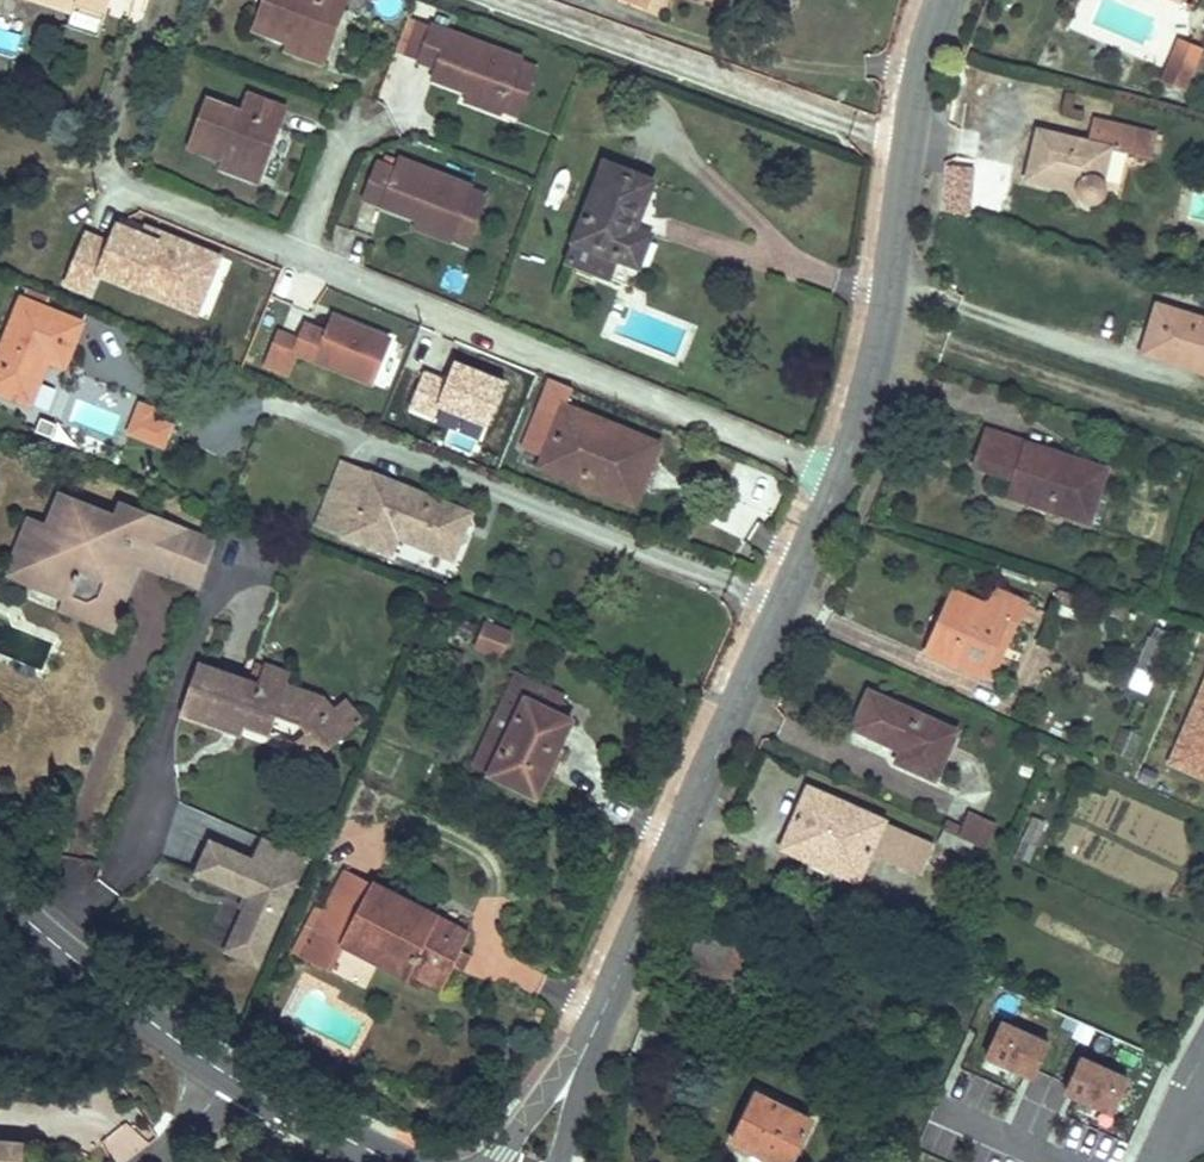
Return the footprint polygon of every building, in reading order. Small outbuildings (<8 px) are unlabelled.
[(71,11),(66,24),(96,35),(108,0),(41,0),(71,11)] [(252,30),(299,48),(297,53),(323,63),(345,0),(265,0),(252,30)] [(429,28),(413,22),(400,57),(416,63),(429,28)] [(431,23),(429,28),(416,63),(434,70),(430,81),(464,94),(475,98),(473,106),(497,115),(499,116),(500,112),(516,118),(535,66),(520,60),(521,56),(519,56),(431,23)] [(1203,48),(1179,39),(1162,80),(1186,90),(1203,48)] [(242,107),(206,93),(187,143),(229,159),(226,167),(260,180),(286,110),(247,95),(242,107)] [(475,98),(464,94),(461,102),(473,106),(475,98)] [(1100,185),(1108,151),(1164,165),(1168,143),(1093,124),(1087,147),(1036,135),(1027,174),(1077,186),(1076,188),(1076,190),(1075,191),(1075,193),(1075,195),(1075,197),(1077,201),(1080,204),(1083,206),(1087,208),(1091,208),(1095,207),(1099,204),(1101,201),(1103,197),(1103,193),(1103,189),(1101,186),(1100,185)] [(386,159),(379,179),(397,185),(393,197),(427,210),(439,213),(436,222),(460,231),(480,176),(410,150),(404,166),(386,159)] [(974,169),(946,165),(940,208),(967,211),(974,169)] [(596,166),(564,248),(557,264),(607,284),(613,268),(618,256),(633,262),(643,235),(624,227),(640,187),(596,166)] [(1077,186),(1027,174),(1025,183),(1075,195),(1075,193),(1075,191),(1076,190),(1076,188),(1077,186)] [(439,213),(427,210),(424,218),(436,222),(439,213)] [(220,256),(120,215),(109,241),(85,231),(63,283),(93,295),(100,278),(195,317),(220,256)] [(1189,251),(1175,247),(1171,257),(1186,261),(1189,251)] [(24,297),(0,356),(0,392),(34,405),(44,382),(30,376),(39,354),(53,360),(66,365),(85,321),(24,297)] [(1157,301),(1140,348),(1203,371),(1203,317),(1157,301)] [(387,338),(332,313),(325,330),(305,321),(299,338),(279,330),(273,345),(264,367),(289,377),(298,355),(369,385),(387,338)] [(44,382),(53,360),(39,354),(30,376),(44,382)] [(505,382),(456,361),(448,381),(426,372),(409,411),(432,421),(439,406),(487,425),(505,382)] [(139,436),(147,417),(149,418),(152,410),(138,404),(126,432),(139,436)] [(574,484),(618,503),(640,444),(557,408),(553,420),(527,408),(512,445),(538,458),(579,473),(574,484)] [(49,437),(54,424),(39,417),(34,430),(49,437)] [(160,445),(168,426),(149,418),(147,417),(139,436),(160,445)] [(1105,473),(988,432),(974,470),(1015,487),(1011,499),(1087,523),(1105,473)] [(636,509),(658,452),(640,444),(618,503),(636,509)] [(579,473),(538,458),(536,469),(574,484),(579,473)] [(383,554),(386,547),(340,527),(363,470),(339,461),(313,526),(383,554)] [(462,513),(363,470),(340,527),(386,547),(393,532),(444,552),(462,513)] [(141,558),(174,572),(190,533),(148,515),(144,527),(118,516),(68,495),(55,526),(35,519),(23,546),(46,557),(38,578),(73,592),(87,598),(99,596),(122,604),(132,580),(122,566),(116,561),(121,549),(141,558)] [(144,527),(148,515),(123,505),(118,516),(144,527)] [(198,582),(213,542),(190,533),(174,572),(198,582)] [(46,557),(23,546),(14,568),(38,578),(46,557)] [(132,580),(141,558),(121,549),(116,561),(122,566),(132,580)] [(953,592),(927,653),(984,676),(993,680),(1019,619),(1023,621),(1031,600),(994,585),(984,605),(953,592)] [(87,598),(73,592),(68,607),(114,624),(122,604),(99,596),(87,598)] [(465,640),(476,617),(462,611),(451,607),(441,630),(451,634),(465,640)] [(491,658),(503,629),(481,620),(469,648),(491,658)] [(1130,674),(1147,681),(1162,643),(1145,637),(1130,674)] [(259,688),(202,664),(182,710),(227,731),(233,723),(248,729),(270,739),(277,724),(300,736),(292,752),(307,772),(340,748),(325,723),(332,719),(321,707),(289,695),(260,683),(259,688)] [(294,682),(265,670),(260,683),(289,695),(294,682)] [(470,766),(484,772),(515,700),(550,716),(559,696),(510,675),(470,766)] [(1167,762),(1203,778),(1203,678),(1167,762)] [(953,728),(869,689),(851,728),(895,748),(891,760),(932,777),(953,728)] [(550,716),(515,700),(484,772),(530,793),(562,722),(550,716)] [(340,748),(363,733),(348,710),(332,719),(325,723),(340,748)] [(1110,754),(1127,761),(1139,735),(1121,728),(1110,754)] [(929,843),(810,785),(783,848),(856,883),(869,854),(915,874),(929,843)] [(965,839),(986,848),(997,822),(969,810),(963,825),(958,836),(965,839)] [(1046,824),(1032,819),(1016,855),(1030,861),(1036,846),(1046,824)] [(955,835),(958,836),(963,825),(950,820),(945,830),(955,835)] [(945,830),(939,827),(930,847),(947,855),(955,835),(945,830)] [(294,871),(304,849),(261,829),(250,851),(294,871)] [(254,956),(294,871),(250,851),(209,832),(195,863),(248,888),(223,942),(254,956)] [(335,943),(367,881),(346,869),(299,958),(328,970),(341,946),(335,943)] [(440,984),(467,932),(367,881),(335,943),(341,946),(406,980),(412,970),(440,984)] [(78,883),(78,919),(108,919),(107,883),(78,883)] [(734,955),(708,1016),(731,1025),(764,949),(695,920),(689,935),(734,955)] [(734,955),(689,935),(677,961),(693,967),(678,1002),(708,1016),(734,955)] [(1053,1044),(1002,1021),(984,1060),(1035,1082),(1053,1044)] [(1137,1081),(1085,1059),(1069,1096),(1121,1118),(1137,1081)] [(755,1092),(729,1142),(767,1161),(790,1161),(811,1121),(755,1092)] [(133,1125),(110,1139),(123,1160),(146,1145),(133,1125)] [(0,1146),(0,1161),(14,1161),(16,1148),(0,1146)]
